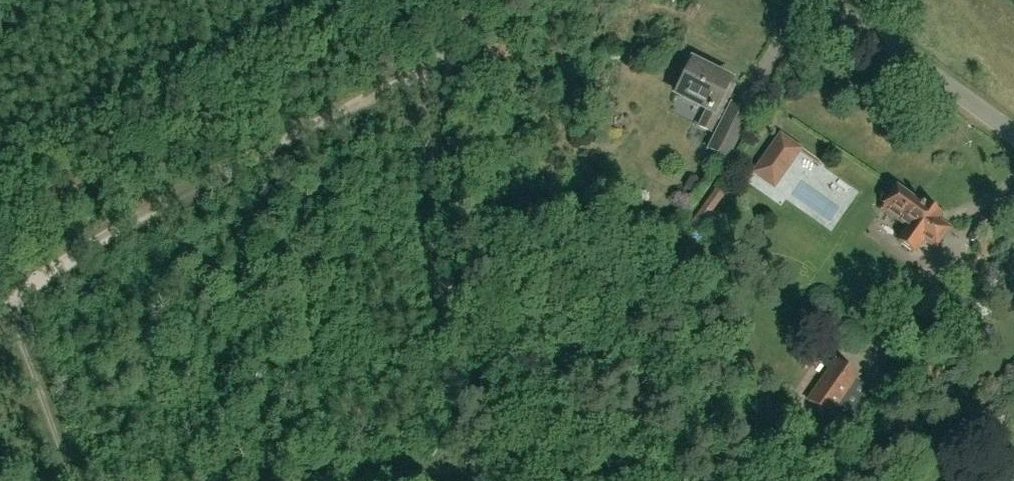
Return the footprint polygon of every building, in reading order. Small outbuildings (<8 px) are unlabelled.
[(676,95),(705,109),(696,126),(705,130),(714,135),(708,148),(728,158),(748,113),(726,102),(728,98),(721,95),(728,81),(692,63),(676,95)] [(781,131),(754,170),(765,178),(792,139),(781,131)] [(896,185),(881,175),(855,214),(870,224),(872,221),(898,239),(896,242),(911,252),(921,237),(934,246),(945,228),(933,220),(938,212),(923,202),(920,206),(917,204),(916,205),(893,189),(896,185)] [(725,195),(716,188),(691,222),(699,229),(725,195)] [(835,359),(806,400),(830,417),(833,414),(848,425),(872,390),(857,380),(860,376),(835,359)]
